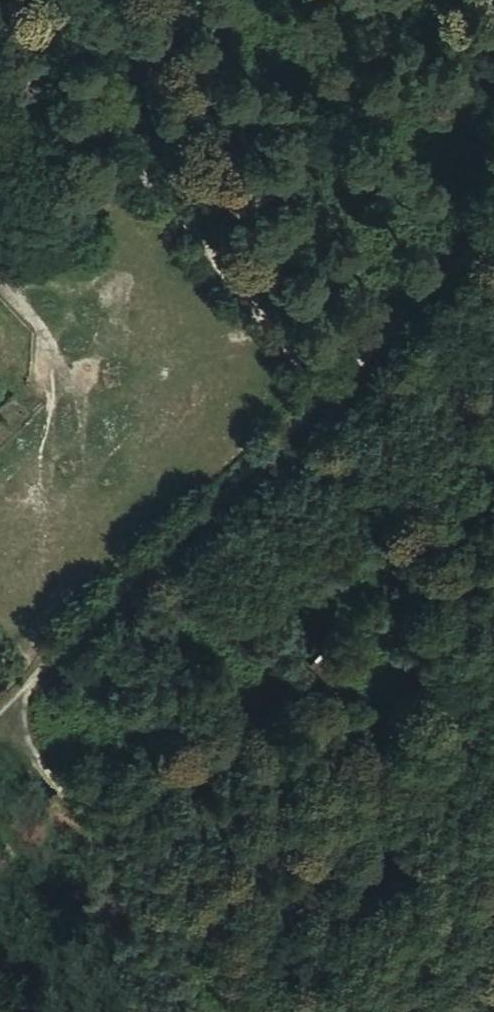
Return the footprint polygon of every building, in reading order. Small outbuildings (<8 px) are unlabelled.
[(308,660),(334,685),(349,669),(323,645),(308,660)]
